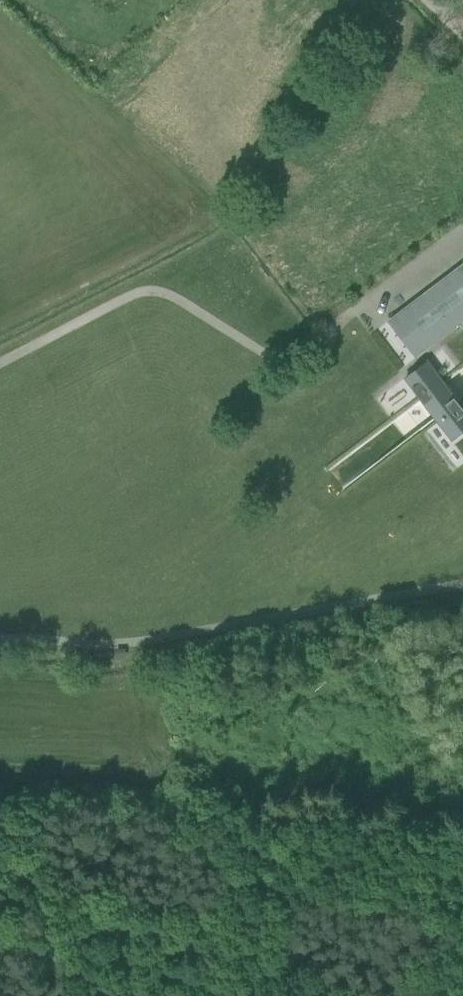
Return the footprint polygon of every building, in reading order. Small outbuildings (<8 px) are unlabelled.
[(400,313),(427,349),(462,322),(462,265),(400,313)] [(405,378),(390,389),(407,412),(422,401),(435,418),(420,429),(437,451),(462,432),(462,396),(457,401),(444,384),(459,372),(442,350),(405,378)]
